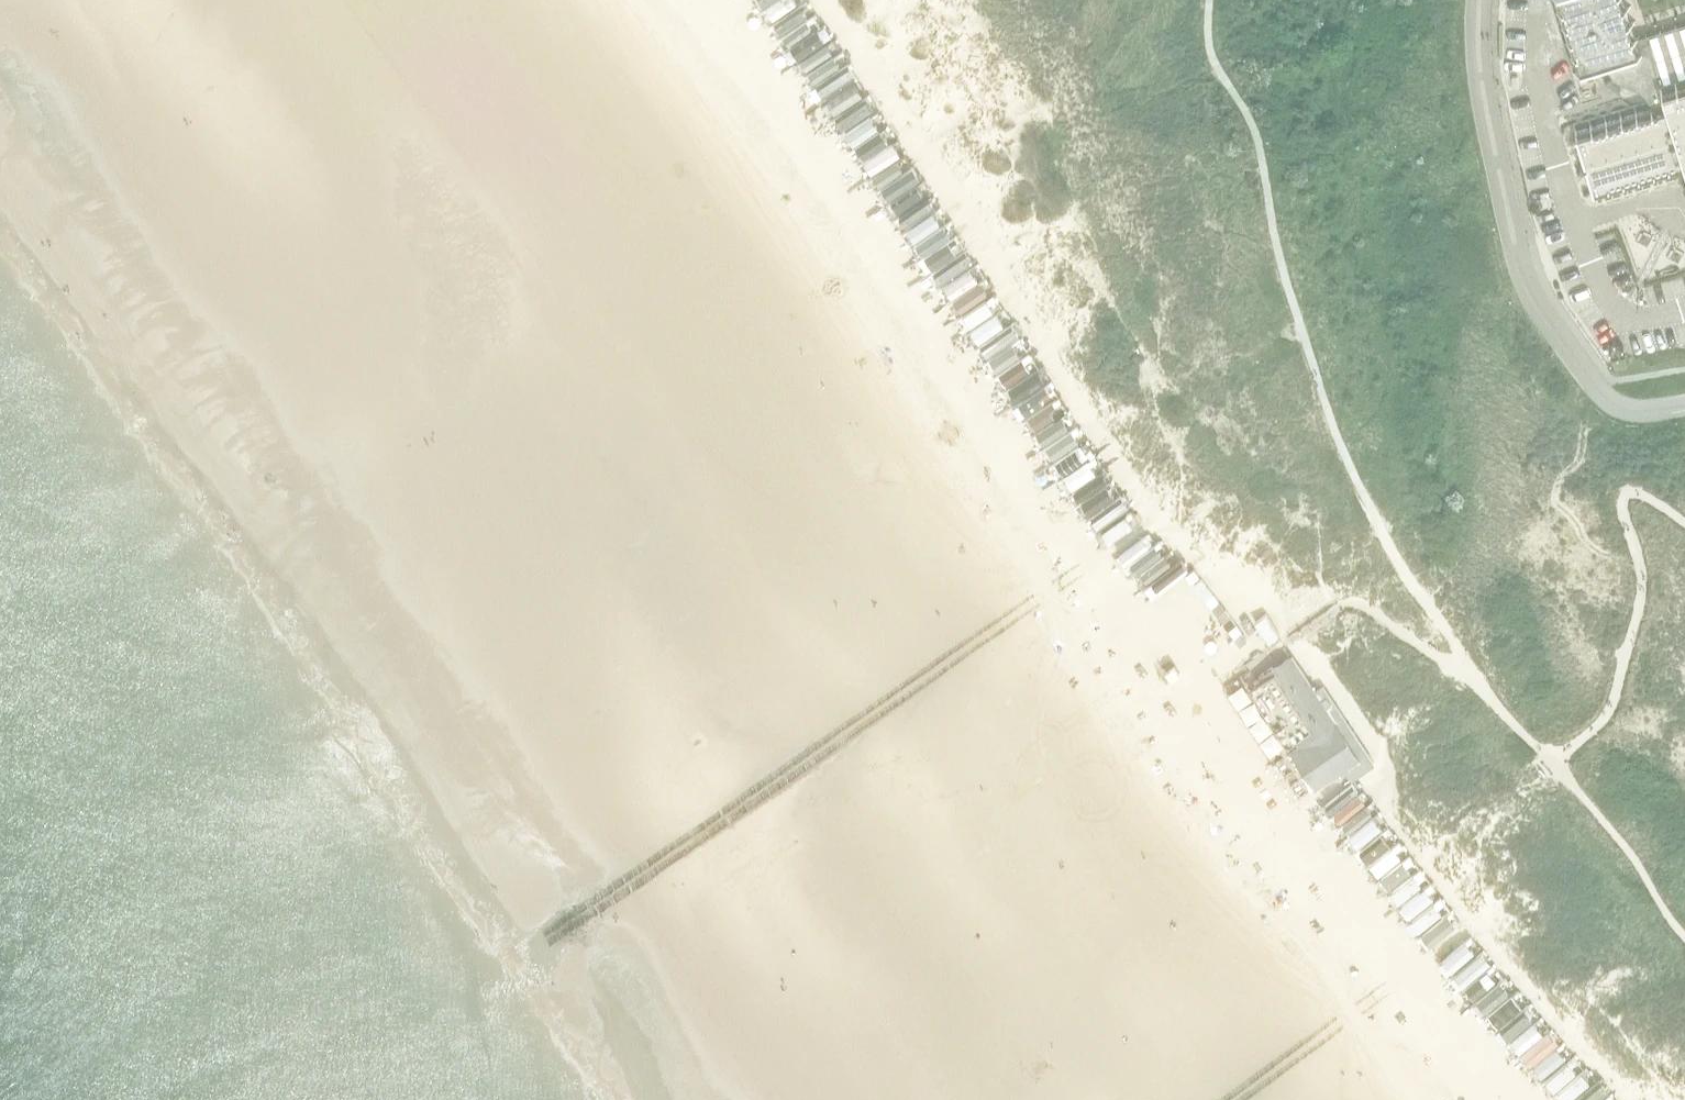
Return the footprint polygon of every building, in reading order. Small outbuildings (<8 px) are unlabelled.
[(1574,73),(1607,63),(1608,67),(1610,70),(1612,74),(1615,76),(1605,81),(1621,92),(1622,81),(1625,83),(1633,85),(1636,86),(1640,88),(1643,91),(1645,94),(1648,97),(1650,100),(1651,104),(1575,127),(1597,198),(1684,171),(1684,21),(1641,34),(1631,0),(1552,0),(1574,73)] [(1284,628),(1270,612),(1259,622),(1272,638),(1284,628)] [(1316,690),(1308,678),(1292,654),(1257,678),(1302,745),(1293,751),(1317,787),(1346,767),(1353,777),(1375,762),(1324,686),(1316,690)]
